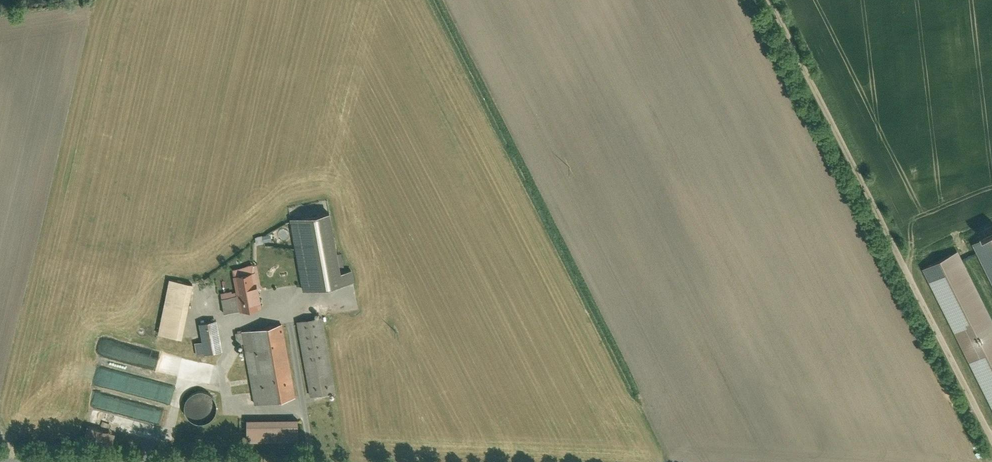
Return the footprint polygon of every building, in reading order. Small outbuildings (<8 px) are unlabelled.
[(324,215),(292,221),(303,289),(348,282),(346,269),(333,271),(324,215)] [(923,270),(991,412),(991,323),(958,253),(923,270)] [(222,298),(225,313),(260,307),(254,272),(235,275),(238,295),(222,298)] [(191,279),(170,274),(157,335),(179,339),(191,279)] [(331,392),(318,315),(296,319),(309,396),(331,392)] [(200,321),(203,346),(218,345),(216,320),(200,321)] [(254,404),(291,398),(279,322),(236,329),(238,341),(244,341),(254,404)] [(102,340),(98,355),(156,371),(156,370),(176,376),(180,361),(102,340)] [(118,388),(122,375),(101,368),(96,381),(118,388)] [(216,406),(216,404),(216,401),(215,398),(214,394),(211,391),(208,389),(205,387),(201,386),(197,386),(194,386),(191,388),(187,390),(185,392),(183,395),(182,398),(181,401),(181,405),(181,408),(183,412),(185,415),(187,417),(190,419),(193,420),(196,421),(200,421),(203,421),(206,420),(208,418),(211,416),(214,413),(215,410),(216,406)] [(153,419),(155,408),(117,399),(114,410),(153,419)] [(297,418),(247,417),(247,436),(297,437),(297,418)]
